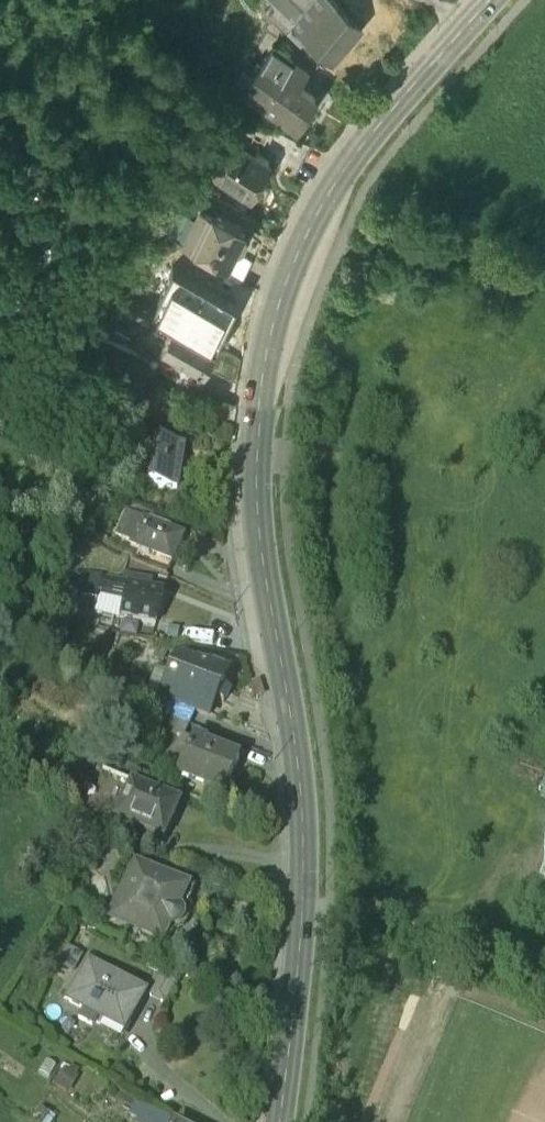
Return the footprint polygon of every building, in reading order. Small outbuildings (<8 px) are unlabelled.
[(273,8),(264,19),(302,49),(306,44),(292,33),(318,0),(263,0),(273,8)] [(292,33),(306,44),(332,64),(364,23),(349,12),(345,17),(324,0),(318,0),(292,33)] [(294,68),(275,56),(245,103),(297,133),(315,101),(299,90),(302,85),(289,77),(294,68)] [(311,153),(275,139),(268,155),(276,159),(276,167),(272,174),(294,186),(311,153)] [(231,152),(214,188),(250,207),(269,171),(231,152)] [(242,241),(201,222),(185,256),(219,272),(226,275),(232,262),(234,258),(241,256),(245,247),(242,241)] [(378,256),(368,251),(361,265),(372,270),(378,256)] [(252,272),(232,262),(226,275),(219,272),(213,283),(241,297),(252,272)] [(173,339),(214,358),(234,316),(174,288),(154,331),(173,339)] [(214,358),(173,339),(160,367),(181,377),(184,371),(204,380),(214,358)] [(181,377),(160,367),(154,380),(175,390),(181,377)] [(144,408),(129,406),(125,439),(138,440),(140,427),(142,427),(144,408)] [(142,427),(140,427),(138,440),(134,471),(176,476),(179,453),(175,453),(178,432),(142,427)] [(181,526),(166,519),(168,513),(162,510),(160,514),(150,509),(149,511),(142,508),(131,533),(148,540),(171,550),(181,526)] [(171,550),(148,540),(143,552),(165,563),(171,550)] [(128,571),(103,566),(99,582),(125,588),(128,571)] [(151,570),(140,568),(139,574),(128,571),(125,588),(121,603),(157,611),(164,580),(149,576),(151,570)] [(205,621),(180,615),(177,628),(202,634),(205,621)] [(196,651),(179,643),(161,683),(166,686),(194,699),(196,695),(202,698),(208,687),(213,690),(214,688),(222,692),(228,680),(214,674),(221,659),(197,649),(196,651)] [(110,661),(100,656),(94,668),(104,673),(110,661)] [(194,699),(166,686),(160,699),(188,712),(194,699)] [(188,714),(165,703),(160,715),(182,725),(188,714)] [(239,751),(205,735),(206,733),(194,728),(179,760),(208,773),(206,778),(223,785),(239,751)] [(102,760),(82,804),(126,827),(132,813),(115,805),(131,772),(102,760)] [(178,794),(131,772),(115,805),(132,813),(163,828),(178,794)] [(158,863),(137,853),(112,903),(141,917),(138,923),(164,936),(172,920),(177,919),(181,916),(184,913),(185,908),(184,903),(182,899),(177,897),(185,882),(156,868),(158,863)] [(144,984),(89,952),(66,992),(96,1009),(99,1003),(124,1017),(144,984)] [(165,960),(149,987),(164,996),(180,968),(165,960)] [(144,1101),(136,1116),(146,1121),(180,1121),(144,1101)] [(33,1103),(24,1114),(34,1121),(45,1121),(50,1116),(33,1103)]
